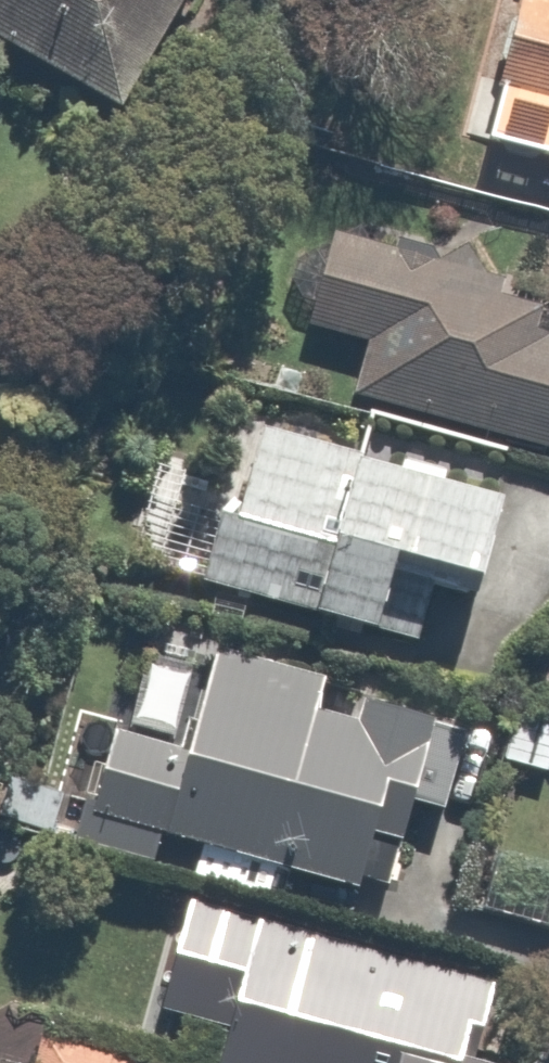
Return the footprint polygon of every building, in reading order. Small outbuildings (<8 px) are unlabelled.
[(125,127),(206,0),(0,0),(0,47),(125,127)] [(499,148),(548,160),(548,0),(534,0),(499,148)] [(361,243),(318,379),(392,402),(548,452),(548,302),(361,243)] [(496,601),(522,502),(297,442),(291,464),(261,456),(247,510),(230,506),(209,584),(421,640),(435,584),(496,601)] [(401,707),(407,686),(222,638),(215,664),(157,649),(136,730),(120,725),(94,825),(375,898),(397,812),(455,827),(480,727),(401,707)] [(515,711),(500,761),(548,775),(548,721),(515,711)] [(270,920),(232,1062),(489,1062),(510,985),(270,920)] [(45,1037),(40,1062),(150,1062),(151,1058),(45,1037)]
